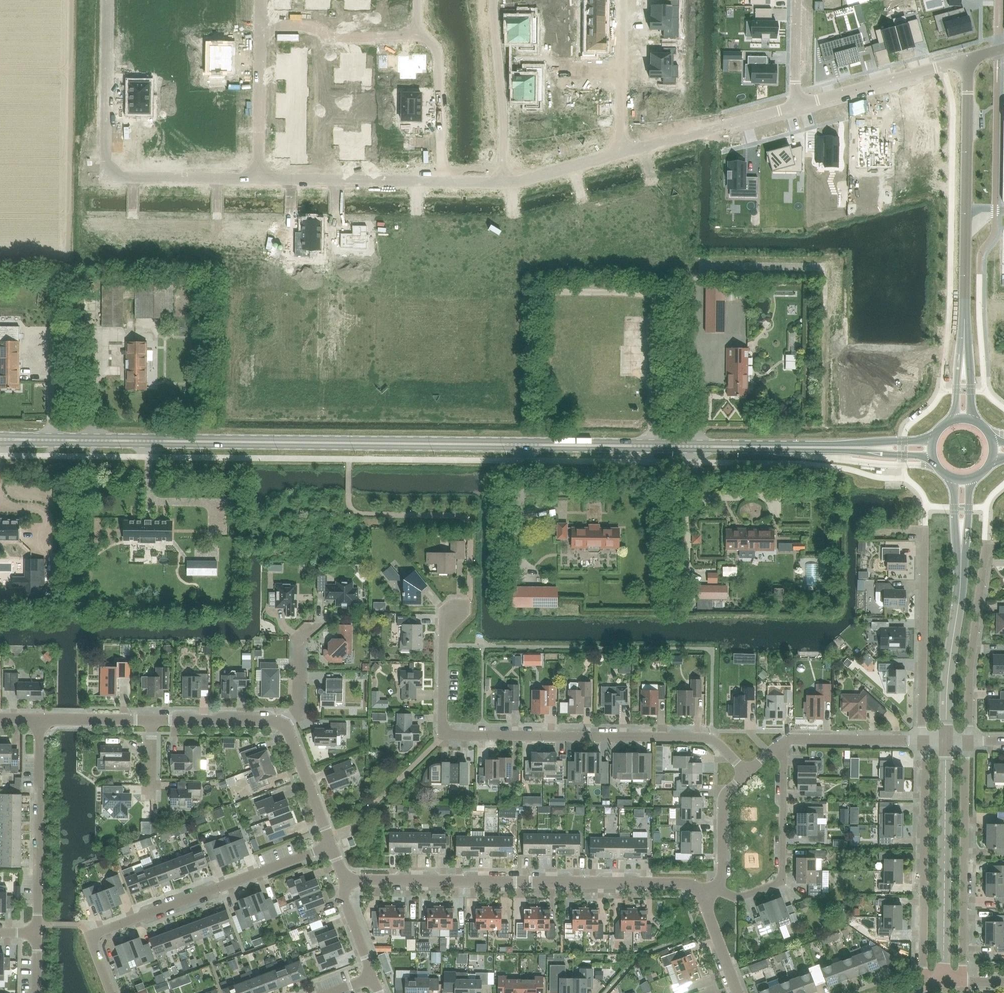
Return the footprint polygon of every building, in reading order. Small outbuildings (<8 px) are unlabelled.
[(276,8),(290,9),(290,0),(276,0),(276,8)] [(307,9),(317,9),(318,9),(318,0),(307,0),(307,9)] [(318,9),(329,9),(330,0),(318,0),(318,9)] [(346,9),(356,9),(357,9),(357,0),(346,0),(346,9)] [(357,9),(369,9),(369,0),(357,0),(357,9)] [(391,10),(407,10),(407,0),(392,0),(391,10)] [(650,17),(650,18),(678,18),(679,0),(664,0),(663,6),(651,6),(651,17),(650,17)] [(583,7),(583,18),(605,18),(605,7),(583,7)] [(752,22),(752,38),(761,38),(761,40),(769,40),(769,38),(776,38),(776,22),(768,22),(768,18),(769,18),(769,9),(755,9),(755,22),(752,22)] [(949,21),(944,23),(948,38),(972,31),(968,16),(966,17),(964,12),(960,13),(959,9),(947,13),(948,16),(949,21)] [(507,19),(507,31),(536,31),(536,19),(533,19),(533,13),(521,13),(521,19),(507,19)] [(892,19),(894,26),(901,51),(913,47),(910,37),(921,34),(917,19),(906,22),(905,16),(893,20),(893,19),(892,19)] [(583,18),(582,28),(605,29),(605,18),(583,18)] [(650,18),(650,30),(663,30),(663,38),(678,38),(678,18),(650,18)] [(894,26),(875,31),(878,44),(885,42),(888,54),(901,51),(894,26)] [(582,28),(582,39),(606,39),(605,39),(605,29),(582,28)] [(507,31),(508,31),(508,43),(520,43),(520,49),(533,49),(533,43),(536,43),(536,31),(507,31)] [(860,34),(842,39),(849,65),(860,62),(857,53),(865,51),(860,34)] [(582,39),(582,56),(595,57),(595,51),(605,51),(606,39),(582,39)] [(842,39),(819,45),(824,62),(835,59),(838,68),(849,65),(842,39)] [(209,41),(209,59),(232,59),(232,46),(225,46),(225,41),(209,41)] [(649,65),(649,66),(678,66),(673,66),(673,55),(676,55),(676,48),(675,48),(675,42),(663,42),(663,48),(663,54),(650,54),(650,65),(649,65)] [(278,56),(278,66),(278,67),(299,68),(299,57),(305,57),(306,50),(293,50),(293,56),(278,56)] [(718,51),(718,59),(736,59),(736,51),(718,51)] [(335,70),(335,83),(342,83),(342,77),(353,77),(353,55),(352,55),(342,55),(342,70),(335,70)] [(353,55),(353,77),(364,77),(364,83),(370,83),(370,70),(364,70),(364,56),(353,55)] [(397,56),(397,72),(399,72),(399,78),(414,78),(415,72),(425,72),(425,56),(397,56)] [(747,57),(747,66),(752,66),(752,83),(775,83),(776,65),(766,65),(767,57),(747,57)] [(209,59),(209,78),(224,78),(224,72),(232,72),(232,59),(209,59)] [(649,66),(649,78),(663,78),(663,84),(675,84),(675,78),(678,78),(678,66),(649,66)] [(278,67),(278,79),(293,79),(293,85),(305,85),(305,78),(299,78),(299,68),(278,67)] [(513,77),(512,89),(541,89),(541,69),(526,69),(526,77),(513,77)] [(130,84),(130,113),(149,114),(149,84),(144,84),(144,79),(136,79),(136,84),(130,84)] [(277,95),(277,105),(278,105),(278,106),(299,107),(299,96),(305,96),(305,89),(293,89),(292,95),(277,95)] [(512,89),(514,89),(513,101),(526,101),(526,107),(539,107),(539,101),(541,101),(541,89),(512,89)] [(402,94),(402,121),(421,122),(421,94),(402,94)] [(585,111),(585,136),(591,136),(591,137),(597,137),(598,137),(598,120),(607,120),(607,106),(592,105),(592,111),(585,111)] [(278,106),(277,118),(292,118),(292,124),(305,124),(305,117),(299,117),(299,107),(278,106)] [(578,137),(578,136),(585,136),(585,111),(562,111),(562,126),(572,127),(571,136),(572,136),(578,137)] [(897,140),(897,148),(904,148),(904,141),(918,142),(918,131),(919,131),(919,130),(918,130),(919,116),(899,116),(899,140),(897,140)] [(277,134),(277,145),(299,146),(299,135),(305,135),(305,128),(292,128),(292,134),(277,134)] [(335,131),(335,144),(341,144),(341,159),(351,159),(352,159),(352,138),(342,137),(342,131),(335,131)] [(409,131),(409,150),(413,150),(413,162),(425,162),(425,150),(427,150),(428,138),(426,138),(426,131),(409,131)] [(352,138),(352,159),(363,159),(363,144),(370,144),(370,132),(363,132),(363,138),(352,138)] [(858,135),(857,175),(890,175),(890,150),(878,150),(879,136),(858,135)] [(816,139),(816,163),(816,161),(824,161),(824,168),(825,168),(825,165),(838,165),(837,168),(838,168),(839,137),(838,137),(838,138),(825,138),(826,137),(825,137),(825,140),(817,140),(817,139),(816,139)] [(277,145),(277,146),(277,157),(292,157),(292,163),(304,163),(304,156),(298,156),(298,146),(299,146),(277,145)] [(766,153),(766,163),(769,163),(772,172),(786,172),(786,168),(794,166),(796,172),(801,172),(802,146),(790,150),(789,146),(766,153)] [(744,193),(757,194),(758,178),(745,178),(745,163),(737,163),(736,163),(729,163),(728,172),(727,172),(727,180),(728,180),(728,189),(744,189),(744,193)] [(264,221),(263,245),(279,245),(280,221),(264,221)] [(295,233),(295,256),(309,256),(309,250),(320,250),(320,238),(321,238),(321,237),(320,237),(320,235),(321,235),(321,234),(320,234),(320,231),(321,231),(320,231),(320,228),(321,228),(321,227),(320,227),(320,223),(315,222),(302,222),(302,225),(302,233),(301,233),(301,236),(296,236),(296,233),(295,233)] [(340,234),(340,249),(352,249),(352,250),(367,250),(367,243),(369,243),(369,235),(367,235),(367,226),(352,226),(352,234),(340,234)] [(705,283),(705,332),(724,333),(725,283),(705,283)] [(135,319),(173,319),(173,284),(135,284),(135,286),(135,299),(135,319)] [(123,328),(123,299),(135,299),(135,286),(102,286),(102,327),(123,328)] [(19,326),(0,326),(0,388),(19,389),(19,326)] [(146,390),(146,343),(126,343),(126,390),(146,390)] [(747,396),(747,349),(726,349),(726,369),(727,369),(727,375),(727,396),(747,396)] [(694,378),(694,367),(683,367),(683,378),(694,378)] [(20,520),(2,520),(2,518),(0,518),(0,540),(20,540),(20,520)] [(144,522),(125,522),(125,540),(140,540),(140,543),(156,543),(156,540),(171,540),(171,522),(151,522),(151,521),(144,521),(144,522)] [(598,552),(600,551),(600,548),(618,549),(619,529),(599,528),(599,526),(589,526),(589,528),(566,528),(567,524),(557,524),(557,539),(566,539),(566,538),(571,538),(571,548),(587,548),(587,551),(589,552),(598,552)] [(773,530),(763,530),(726,530),(726,550),(773,550),(773,530)] [(438,573),(455,574),(455,559),(464,559),(464,542),(451,542),(451,554),(427,553),(427,564),(438,564),(438,573)] [(887,561),(887,569),(905,570),(905,556),(899,556),(899,548),(882,548),(882,561),(887,561)] [(44,560),(31,559),(24,559),(24,595),(43,595),(44,560)] [(217,561),(187,561),(187,576),(217,576),(217,561)] [(420,591),(426,586),(415,571),(404,580),(403,604),(420,604),(420,591)] [(352,600),(357,600),(357,590),(352,590),(352,583),(337,583),(337,586),(326,586),(326,576),(318,576),(318,591),(326,591),(326,599),(337,599),(337,606),(351,606),(352,600)] [(890,590),(890,583),(876,583),(876,592),(876,602),(880,606),(883,606),(883,607),(905,607),(905,591),(890,590)] [(295,608),(296,608),(297,586),(290,586),(290,584),(276,584),(275,608),(286,608),(286,617),(295,617),(295,608)] [(696,600),(727,600),(727,586),(696,585),(696,600)] [(556,588),(548,588),(505,587),(505,607),(556,608),(556,588)] [(410,649),(422,649),(422,639),(424,637),(422,634),(422,625),(416,625),(416,617),(397,617),(397,626),(403,626),(402,642),(400,642),(400,651),(410,651),(410,649)] [(888,629),(889,622),(871,622),(871,629),(872,630),(877,630),(877,634),(879,635),(880,635),(880,648),(904,648),(904,628),(896,628),(896,629),(888,629)] [(342,658),(347,654),(352,654),(352,625),(337,625),(337,640),(333,640),(329,644),(329,650),(325,650),(324,656),(330,662),(336,662),(336,658),(342,658)] [(46,668),(52,662),(44,655),(39,661),(46,668)] [(993,655),(993,674),(1003,674),(1003,655),(993,655)] [(861,665),(869,668),(873,660),(864,657),(861,665)] [(659,658),(659,669),(666,669),(667,659),(659,658)] [(630,674),(630,661),(619,661),(619,674),(630,674)] [(129,678),(129,663),(117,662),(117,667),(104,667),(104,676),(102,676),(101,688),(104,688),(104,696),(117,696),(117,678),(129,678)] [(278,697),(278,670),(277,670),(277,663),(260,663),(260,670),(262,670),(262,697),(268,697),(269,698),(270,699),(271,700),(273,699),(274,698),(274,697),(278,697)] [(905,690),(905,686),(904,685),(904,670),(892,670),(892,664),(878,664),(878,672),(887,672),(887,693),(904,693),(904,691),(905,690)] [(168,689),(168,668),(157,668),(156,677),(149,677),(148,697),(162,697),(162,689),(168,689)] [(247,688),(247,671),(232,671),(226,676),(222,676),(222,697),(236,698),(236,688),(247,688)] [(422,687),(422,672),(401,672),(401,687),(403,687),(403,698),(415,698),(415,691),(414,691),(414,687),(422,687)] [(33,699),(43,699),(44,683),(18,683),(18,673),(11,673),(10,691),(17,691),(17,698),(27,698),(33,698),(33,699)] [(208,688),(208,674),(192,674),(191,675),(191,677),(184,677),(183,697),(200,697),(200,689),(201,687),(208,688)] [(336,702),(342,702),(343,679),(326,678),(326,691),(323,691),(323,690),(322,689),(321,689),(320,689),(319,689),(319,690),(318,690),(318,691),(318,692),(318,693),(319,693),(319,694),(320,694),(320,706),(336,706),(336,702)] [(701,697),(701,680),(691,680),(691,691),(678,691),(678,715),(694,715),(694,697),(701,697)] [(590,696),(591,682),(579,682),(579,683),(569,683),(568,691),(568,714),(583,714),(583,702),(584,702),(584,696),(590,696)] [(518,701),(518,685),(508,685),(508,690),(497,690),(496,713),(511,713),(512,701),(518,701)] [(641,714),(657,715),(658,699),(664,699),(664,685),(658,685),(658,691),(641,691),(641,714)] [(829,701),(830,685),(817,685),(817,694),(818,694),(818,696),(807,696),(807,703),(805,703),(804,711),(807,711),(807,718),(822,718),(822,701),(829,701)] [(555,705),(555,686),(542,686),(542,691),(532,691),(532,713),(548,714),(548,705),(555,705)] [(601,686),(600,707),(601,707),(601,706),(605,706),(605,714),(619,714),(619,700),(627,700),(627,687),(601,687),(601,686)] [(728,705),(728,715),(732,715),(732,717),(746,718),(747,700),(754,700),(754,688),(741,688),(741,696),(732,696),(732,705),(728,705)] [(874,711),(880,705),(863,689),(860,692),(860,695),(842,695),(841,710),(850,711),(850,719),(865,719),(865,709),(868,709),(870,711),(874,711)] [(791,703),(791,691),(782,690),(782,696),(767,696),(767,718),(784,718),(785,702),(791,703)] [(492,693),(484,694),(484,703),(492,703),(492,693)] [(989,700),(989,709),(987,711),(987,715),(989,716),(989,718),(1001,718),(1001,720),(1003,720),(1003,700),(989,700)] [(397,726),(396,726),(396,741),(403,741),(403,752),(405,752),(406,752),(407,751),(408,751),(412,747),(412,741),(419,741),(419,726),(409,726),(409,722),(411,722),(411,714),(398,714),(397,726)] [(346,735),(346,723),(330,723),(330,729),(315,729),(315,745),(318,745),(318,747),(319,749),(325,749),(326,747),(326,745),(336,746),(336,735),(346,735)] [(12,745),(0,745),(0,766),(5,766),(5,771),(11,771),(11,773),(18,773),(18,750),(12,750),(12,745)] [(101,746),(101,759),(106,759),(106,769),(129,769),(130,753),(121,753),(122,746),(101,746)] [(200,770),(200,747),(186,747),(185,755),(171,755),(171,770),(200,770)] [(268,756),(270,756),(267,750),(255,755),(252,748),(240,753),(245,765),(250,763),(252,770),(271,763),(268,756)] [(543,771),(544,753),(531,753),(531,763),(525,763),(525,776),(531,776),(531,771),(543,771)] [(555,778),(555,782),(563,783),(563,763),(556,763),(556,753),(544,753),(543,771),(543,778),(555,778)] [(587,773),(587,753),(575,753),(575,762),(569,762),(568,781),(579,781),(579,773),(587,773)] [(600,762),(600,753),(587,753),(587,773),(596,773),(595,783),(607,783),(607,762),(600,762)] [(631,780),(632,754),(613,753),(613,778),(619,778),(619,780),(631,780)] [(644,778),(650,778),(650,754),(632,754),(631,780),(644,780),(644,778)] [(682,774),(702,774),(702,763),(692,763),(692,756),(673,756),(673,766),(682,768),(682,774)] [(499,777),(506,777),(506,783),(519,783),(519,770),(512,770),(512,758),(499,758),(499,760),(499,777)] [(486,772),(479,772),(479,785),(499,785),(499,777),(499,760),(486,760),(486,772)] [(327,777),(332,790),(349,784),(346,776),(354,773),(350,761),(333,767),(336,774),(327,777)] [(797,778),(815,779),(815,771),(821,771),(821,761),(809,761),(809,767),(797,766),(797,778)] [(885,779),(903,779),(903,767),(892,767),(892,761),(880,761),(880,768),(885,768),(885,779)] [(277,774),(274,769),(273,769),(271,763),(252,770),(255,776),(248,779),(252,791),(266,786),(264,779),(277,774)] [(449,784),(449,782),(449,765),(449,763),(442,763),(442,765),(441,765),(439,765),(438,765),(436,765),(434,765),(433,766),(432,767),(430,768),(428,769),(428,770),(427,771),(426,771),(426,773),(425,774),(425,775),(424,776),(424,777),(424,779),(424,780),(424,781),(424,782),(424,784),(431,783),(431,782),(442,782),(442,784),(449,784)] [(467,785),(467,763),(460,763),(460,765),(449,765),(449,782),(460,783),(460,785),(467,785)] [(993,764),(993,775),(987,775),(987,787),(993,787),(994,782),(1003,782),(1003,764),(993,764)] [(702,785),(702,774),(682,774),(682,779),(676,781),(676,791),(692,791),(692,785),(702,785)] [(815,786),(815,779),(797,778),(797,790),(809,790),(809,796),(821,796),(821,786),(815,786)] [(903,792),(903,779),(885,779),(885,791),(879,791),(879,798),(892,798),(892,792),(903,792)] [(171,790),(171,806),(179,806),(179,809),(191,809),(191,798),(193,796),(201,796),(201,783),(188,783),(188,790),(171,790)] [(115,794),(116,787),(104,787),(104,807),(112,807),(114,810),(114,817),(127,818),(127,807),(131,807),(131,794),(115,794)] [(673,791),(673,797),(681,797),(681,808),(701,808),(703,807),(703,806),(703,802),(703,801),(701,800),(701,797),(692,797),(692,791),(676,791),(673,791)] [(21,804),(21,794),(1,794),(1,804),(21,804)] [(291,812),(286,799),(275,804),(272,797),(255,803),(260,815),(267,813),(269,820),(291,812)] [(21,813),(21,804),(1,804),(0,813),(21,813)] [(499,818),(515,818),(515,807),(499,806),(499,818)] [(797,824),(816,825),(816,818),(823,818),(823,807),(811,807),(811,813),(797,813),(797,824)] [(892,813),(892,807),(879,807),(879,814),(884,814),(884,825),(902,825),(902,813),(892,813)] [(676,815),(676,825),(692,825),(692,819),(701,819),(701,808),(681,808),(676,808),(676,815)] [(284,828),(295,824),(291,812),(269,820),(272,826),(265,829),(270,841),(287,835),(284,828)] [(21,822),(21,813),(0,813),(0,822),(21,822)] [(997,818),(997,824),(986,824),(986,836),(1003,836),(1003,818),(997,818)] [(21,831),(21,822),(0,822),(0,831),(21,831)] [(151,822),(145,822),(141,822),(141,834),(151,834),(151,822)] [(816,831),(816,825),(797,824),(797,836),(819,836),(819,842),(824,842),(824,831),(816,831)] [(673,825),(673,831),(676,831),(676,842),(681,842),(701,843),(701,832),(692,831),(692,825),(676,825),(673,825)] [(902,838),(902,825),(884,825),(884,837),(879,837),(879,844),(891,844),(891,838),(902,838)] [(239,846),(244,844),(239,830),(228,834),(232,843),(225,845),(232,862),(243,858),(239,846)] [(21,840),(21,831),(0,831),(0,840),(21,840)] [(484,858),(484,837),(484,831),(470,831),(470,836),(470,856),(478,856),(478,858),(484,858)] [(403,853),(403,833),(389,833),(389,854),(395,854),(395,853),(403,853)] [(417,854),(418,833),(403,833),(403,853),(411,853),(411,854),(417,854)] [(431,853),(432,833),(418,833),(417,854),(423,854),(423,853),(431,853)] [(446,833),(441,833),(432,833),(431,853),(439,853),(439,854),(446,854),(446,833)] [(537,854),(537,834),(523,834),(523,855),(529,855),(529,854),(537,854)] [(551,856),(551,834),(537,834),(537,854),(545,854),(545,855),(551,856)] [(565,854),(566,834),(551,834),(551,856),(557,856),(557,854),(565,854)] [(573,856),(580,856),(580,835),(566,834),(565,854),(573,855),(573,856)] [(470,856),(470,836),(456,836),(456,857),(462,858),(462,856),(470,856)] [(986,836),(986,848),(997,849),(997,855),(1003,855),(1003,836),(986,836)] [(498,857),(498,837),(484,837),(484,858),(490,858),(490,857),(498,857)] [(506,858),(513,858),(513,837),(498,837),(498,857),(506,857),(506,858)] [(225,845),(224,841),(223,838),(205,844),(210,857),(215,855),(220,867),(232,862),(225,845)] [(604,858),(604,838),(590,838),(590,859),(596,859),(596,858),(604,858)] [(618,859),(618,838),(604,838),(604,858),(612,858),(612,859),(618,859)] [(632,858),(632,838),(618,838),(618,859),(624,859),(624,858),(632,858)] [(640,859),(647,859),(647,838),(632,838),(632,858),(640,858),(640,859)] [(21,849),(21,840),(0,840),(0,849),(21,849)] [(701,854),(701,843),(681,842),(681,853),(675,853),(675,860),(691,860),(691,854),(701,854)] [(208,866),(202,849),(200,844),(190,847),(192,853),(198,869),(208,866)] [(21,849),(0,849),(0,855),(0,858),(21,858),(21,849)] [(815,858),(825,859),(825,851),(809,850),(809,858),(796,858),(796,870),(815,871),(815,858)] [(189,873),(198,869),(192,853),(183,856),(189,873)] [(884,871),(902,871),(902,859),(891,859),(891,853),(879,853),(879,859),(884,860),(884,871)] [(186,874),(189,873),(183,856),(173,860),(180,879),(186,876),(186,874)] [(21,858),(0,858),(0,867),(21,867),(21,858)] [(174,881),(180,879),(173,860),(163,863),(170,880),(172,879),(174,881)] [(160,884),(154,867),(152,862),(143,866),(144,871),(151,887),(153,886),(155,888),(160,886),(159,884),(160,884)] [(160,884),(170,880),(163,863),(154,867),(160,884)] [(1003,885),(1003,866),(997,866),(996,872),(986,872),(986,885),(1003,885)] [(822,871),(815,871),(796,870),(796,883),(808,883),(808,895),(822,895),(822,871)] [(141,891),(151,887),(144,871),(135,874),(141,891)] [(902,884),(902,871),(884,871),(884,883),(878,883),(878,890),(891,890),(891,884),(902,884)] [(131,894),(141,891),(135,874),(125,878),(131,894)] [(117,892),(123,889),(118,875),(107,879),(110,889),(104,891),(110,908),(122,903),(117,892)] [(320,891),(316,879),(306,883),(303,876),(288,882),(292,894),(299,891),(301,898),(320,891)] [(1003,885),(986,885),(985,897),(996,897),(996,903),(1003,903),(1003,897),(1003,885)] [(104,891),(97,893),(94,886),(84,890),(88,902),(94,900),(99,912),(110,908),(104,891)] [(301,898),(294,901),(297,908),(301,919),(317,913),(315,907),(325,903),(320,891),(301,898)] [(6,912),(6,908),(12,909),(12,896),(6,896),(6,892),(0,892),(0,912),(6,912)] [(250,896),(256,913),(263,911),(266,920),(277,916),(271,902),(266,904),(261,892),(250,896)] [(259,921),(256,913),(250,896),(238,901),(243,913),(237,915),(242,929),(253,925),(252,923),(259,921)] [(769,902),(776,921),(783,918),(786,925),(797,920),(791,905),(785,907),(781,897),(769,902)] [(891,905),(891,899),(878,899),(878,905),(883,905),(883,917),(901,917),(901,905),(891,905)] [(769,923),(776,921),(769,902),(757,906),(761,916),(754,919),(761,935),(772,931),(769,923)] [(391,928),(392,907),(379,907),(379,921),(373,921),(373,936),(382,936),(382,928),(391,928)] [(392,907),(391,928),(401,928),(401,937),(411,937),(412,922),(404,922),(404,907),(392,907)] [(440,929),(440,907),(428,907),(428,922),(422,922),(422,937),(430,937),(432,928),(440,929)] [(452,907),(441,907),(440,907),(440,929),(449,929),(449,937),(458,937),(458,922),(452,922),(452,907)] [(488,929),(488,908),(476,908),(476,923),(470,922),(470,937),(478,938),(478,929),(488,929)] [(501,923),(501,908),(488,908),(488,929),(498,929),(498,938),(508,938),(508,923),(501,923)] [(536,930),(537,908),(524,908),(524,923),(517,923),(516,938),(527,938),(527,929),(536,930)] [(546,938),(554,938),(555,923),(549,923),(549,908),(537,908),(536,930),(546,930),(546,938)] [(585,930),(585,909),(573,909),(573,923),(565,923),(565,938),(575,939),(575,930),(585,930)] [(597,924),(597,909),(585,909),(585,930),(595,930),(594,939),(603,939),(603,924),(597,924)] [(633,931),(633,909),(621,909),(621,924),(615,924),(615,939),(623,939),(624,931),(633,931)] [(646,924),(646,910),(633,909),(633,931),(641,931),(643,939),(651,939),(651,924),(646,924)] [(234,931),(233,927),(226,910),(217,914),(223,930),(225,935),(234,931)] [(213,934),(223,930),(217,914),(207,917),(213,934)] [(996,915),(996,922),(985,921),(985,934),(1003,934),(1003,927),(1003,915),(996,915)] [(204,938),(213,934),(207,917),(197,921),(204,938)] [(901,930),(901,917),(883,917),(883,929),(878,929),(878,936),(890,936),(890,930),(901,930)] [(194,941),(204,938),(197,921),(188,925),(194,941)] [(190,943),(194,941),(188,925),(178,928),(185,945),(187,949),(192,947),(190,943)] [(339,942),(335,929),(326,933),(323,926),(307,932),(312,944),(319,941),(321,948),(339,942)] [(175,948),(185,945),(178,928),(169,932),(175,948)] [(165,952),(175,948),(169,932),(159,935),(165,952)] [(1003,934),(985,934),(985,946),(996,946),(996,952),(1003,952),(1003,946),(1003,934)] [(156,956),(165,952),(159,935),(149,939),(156,956)] [(827,943),(834,940),(831,935),(824,937),(827,943)] [(139,938),(128,942),(134,959),(137,966),(154,960),(149,948),(144,950),(139,938)] [(137,966),(134,959),(128,942),(116,946),(121,958),(115,960),(120,975),(131,971),(130,968),(136,966),(137,969),(138,968),(137,966)] [(335,957),(344,954),(339,942),(321,948),(324,955),(317,958),(321,969),(337,964),(335,957)] [(886,962),(881,948),(876,945),(870,947),(871,950),(862,953),(868,971),(879,967),(878,965),(886,962)] [(696,966),(691,954),(677,959),(675,952),(661,958),(664,967),(672,964),(676,973),(696,966)] [(858,975),(868,971),(862,953),(851,957),(858,975)] [(4,974),(4,970),(10,970),(10,957),(4,957),(4,954),(0,954),(0,974),(4,974)] [(306,977),(301,963),(297,954),(291,956),(294,963),(287,966),(293,983),(299,981),(298,980),(306,977)] [(432,955),(433,965),(442,965),(441,954),(432,955)] [(848,979),(858,975),(851,957),(841,961),(848,979)] [(760,962),(763,969),(768,967),(766,959),(760,962)] [(838,982),(848,979),(841,961),(831,965),(838,982)] [(293,983),(287,966),(279,969),(277,962),(271,964),(280,987),(287,984),(287,986),(293,983)] [(752,973),(763,969),(760,962),(749,966),(752,973)] [(273,989),(280,987),(271,964),(266,966),(268,973),(261,975),(268,992),(273,991),(273,989)] [(838,982),(831,965),(821,968),(819,964),(814,966),(819,982),(825,980),(827,986),(838,982)] [(565,965),(550,965),(549,988),(560,988),(560,992),(573,992),(573,979),(565,979),(565,965)] [(700,977),(696,966),(676,973),(679,982),(671,985),(674,992),(680,992),(689,990),(686,982),(700,977)] [(819,982),(814,966),(808,969),(809,973),(799,976),(805,992),(810,992),(816,990),(814,984),(819,982)] [(410,972),(410,971),(396,970),(396,978),(395,978),(395,987),(396,990),(405,990),(405,992),(417,992),(417,978),(417,971),(411,971),(410,972)] [(261,975),(254,978),(251,971),(246,973),(253,992),(267,992),(268,992),(261,975)] [(586,988),(592,988),(593,972),(580,971),(580,979),(573,979),(573,992),(586,992),(586,988)] [(449,984),(455,985),(455,992),(468,992),(468,974),(468,973),(467,973),(456,973),(456,972),(455,972),(455,973),(449,973),(449,984)] [(246,973),(240,975),(243,982),(236,985),(239,992),(253,992),(246,973)] [(468,992),(481,992),(481,985),(488,985),(488,973),(475,973),(475,974),(468,974),(468,992)] [(789,980),(787,975),(777,979),(779,984),(782,992),(794,992),(789,980)] [(520,980),(506,979),(506,976),(498,976),(498,992),(520,992),(520,980)] [(799,976),(789,980),(794,992),(805,992),(799,976)] [(542,977),(535,977),(535,980),(520,980),(520,992),(542,992),(542,977)] [(428,990),(439,990),(439,978),(417,978),(417,992),(428,992),(428,990)] [(236,985),(228,988),(226,981),(220,983),(224,992),(239,992),(236,985)] [(769,988),(766,981),(756,985),(759,992),(771,992),(769,988)] [(641,986),(644,992),(650,992),(648,984),(641,986)] [(779,984),(769,988),(771,992),(782,992),(779,984)]
